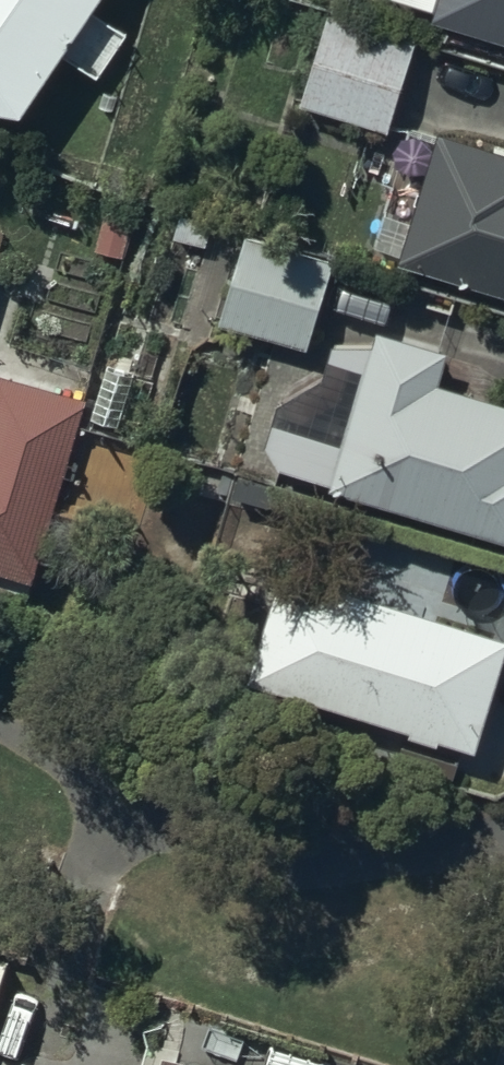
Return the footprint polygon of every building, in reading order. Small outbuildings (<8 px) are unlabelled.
[(106,0),(0,0),(0,120),(23,123),(65,58),(98,80),(126,36),(96,17),(106,0)] [(433,24),(503,46),(503,0),(440,0),(433,24)] [(391,137),(417,45),(327,20),(301,112),(391,137)] [(400,267),(503,299),(503,159),(439,139),(400,267)] [(308,354),(334,264),(247,238),(221,329),(308,354)] [(439,389),(450,356),(373,332),(366,355),(335,345),(324,382),(279,410),(265,448),(280,474),(332,489),(331,495),(503,546),(503,409),(439,389)] [(0,377),(0,579),(35,589),(91,404),(0,377)] [(282,575),(247,687),(410,737),(409,742),(439,751),(440,746),(475,757),(503,669),(503,643),(282,575)] [(9,967),(0,964),(0,992),(9,967)]
